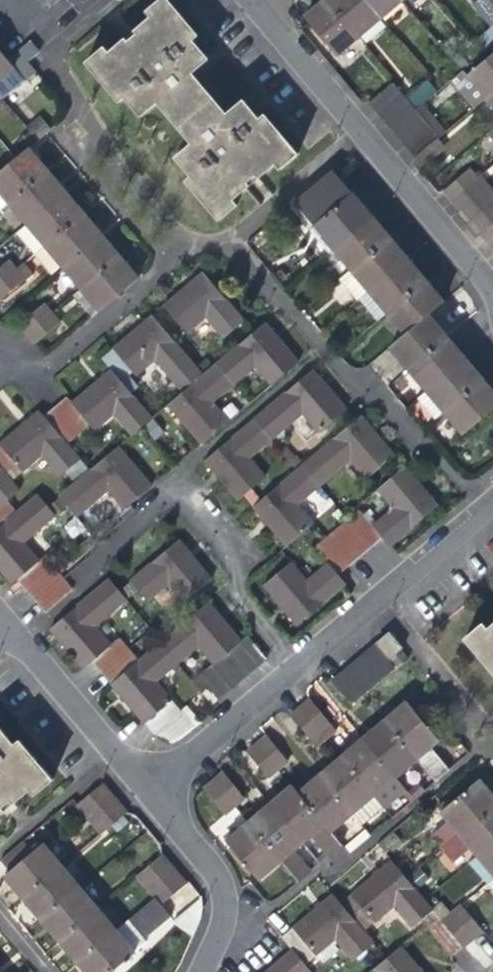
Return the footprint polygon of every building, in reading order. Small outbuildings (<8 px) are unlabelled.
[(276,165),(281,170),(299,155),(265,115),(260,119),(245,101),(228,115),(206,89),(193,73),(210,59),(195,40),(200,36),(169,0),(163,0),(149,12),(154,18),(111,54),(106,48),(88,64),(121,103),(127,98),(142,116),(158,103),(193,144),(177,158),(193,177),(187,181),(220,220),(238,205),(233,200),(276,165)] [(353,31),(327,0),(322,0),(311,9),(302,16),(331,50),(353,31)] [(353,31),(374,13),(363,0),(327,0),(353,31)] [(374,13),(389,0),(363,0),(374,13)] [(0,98),(23,79),(25,81),(36,71),(28,62),(39,52),(30,42),(8,61),(0,51),(0,97),(0,98)] [(484,97),(492,89),(492,51),(465,75),(484,97)] [(416,107),(437,92),(427,78),(406,94),(416,107)] [(365,100),(375,112),(398,93),(389,82),(365,100)] [(492,108),(492,89),(484,97),(492,108)] [(408,105),(398,93),(375,112),(385,124),(408,105)] [(417,116),(408,105),(385,124),(394,135),(417,116)] [(25,128),(36,141),(47,132),(51,129),(39,116),(25,128)] [(425,126),(417,116),(394,135),(402,146),(425,126)] [(435,137),(425,126),(402,146),(412,157),(435,137)] [(442,146),(435,137),(412,157),(408,159),(416,169),(442,146)] [(7,204),(47,171),(34,155),(28,148),(0,171),(0,195),(7,204)] [(343,169),(349,176),(358,168),(352,162),(343,169)] [(441,189),(449,198),(475,178),(466,167),(441,189)] [(296,201),(332,244),(369,213),(352,193),(333,170),(296,201)] [(7,204),(25,224),(64,191),(55,180),(47,171),(7,204)] [(463,225),(475,216),(492,201),(492,194),(477,175),(475,178),(449,198),(458,209),(453,214),(463,225)] [(25,224),(42,245),(81,211),(74,203),(64,191),(25,224)] [(486,241),(492,236),(492,201),(475,216),(463,225),(471,234),(476,230),(486,241)] [(93,225),(81,211),(42,245),(61,266),(95,238),(100,233),(93,225)] [(350,266),(388,235),(379,225),(369,213),(332,244),(350,266)] [(108,243),(100,233),(95,238),(61,266),(80,288),(119,255),(108,243)] [(342,274),(360,296),(407,257),(396,245),(388,235),(350,266),(342,274)] [(128,266),(119,255),(80,288),(98,310),(137,277),(128,266)] [(387,309),(425,278),(413,264),(407,257),(360,296),(378,317),(387,309)] [(14,269),(6,259),(0,264),(0,281),(14,269)] [(14,269),(0,281),(0,298),(22,278),(14,269)] [(185,287),(164,304),(188,333),(207,317),(224,337),(246,320),(204,271),(185,287)] [(435,290),(425,278),(387,309),(406,332),(419,321),(428,314),(444,301),(435,290)] [(91,315),(98,310),(80,288),(72,294),(91,315)] [(18,324),(26,333),(51,311),(43,302),(18,324)] [(60,322),(51,311),(26,333),(35,343),(60,322)] [(137,326),(114,345),(134,370),(138,374),(157,357),(184,391),(204,374),(153,313),(137,326)] [(390,345),(407,367),(445,335),(439,327),(428,314),(419,321),(406,332),(396,340),(390,345)] [(266,322),(263,324),(281,346),(294,361),(298,359),(266,322)] [(300,362),(298,359),(294,361),(281,346),(263,324),(204,374),(184,391),(169,403),(191,430),(201,442),(228,420),(218,408),(212,401),(256,365),(272,384),(300,362)] [(453,345),(445,335),(407,367),(425,388),(463,357),(453,345)] [(123,380),(134,370),(114,345),(102,355),(112,367),(123,380)] [(470,366),(463,357),(425,388),(442,409),(481,378),(470,366)] [(123,380),(112,367),(91,385),(73,400),(67,394),(44,414),(39,407),(13,429),(0,440),(0,567),(11,581),(18,576),(45,609),(73,587),(45,553),(40,557),(24,537),(56,512),(39,492),(17,510),(8,497),(20,487),(11,477),(42,452),(60,474),(80,456),(72,447),(115,412),(133,433),(154,416),(123,380)] [(320,429),(347,406),(331,388),(315,369),(206,458),(221,476),(238,496),(261,478),(249,465),(244,460),(304,410),(311,419),(320,429)] [(481,378),(442,409),(461,432),(492,405),(492,393),(490,390),(481,378)] [(287,544),(314,521),(307,512),(298,502),(352,457),(361,467),(369,476),(394,454),(382,439),(363,416),(255,506),(266,520),(287,544)] [(59,494),(75,514),(107,487),(124,506),(152,484),(137,466),(119,444),(59,494)] [(417,481),(405,466),(379,488),(394,508),(373,524),(364,513),(319,552),(328,562),(306,580),(291,561),(263,584),(276,599),(297,622),(345,582),(337,573),(383,535),(390,544),(438,505),(417,481)] [(324,487),(308,495),(317,514),(333,507),(324,487)] [(63,524),(71,539),(85,532),(77,517),(63,524)] [(179,538),(132,578),(149,599),(168,583),(184,601),(212,577),(195,556),(179,538)] [(247,635),(241,640),(233,632),(207,601),(138,659),(119,637),(111,643),(95,623),(127,596),(111,576),(50,627),(67,647),(82,666),(92,659),(101,671),(140,718),(153,733),(180,708),(154,679),(197,643),(214,663),(193,681),(211,703),(266,657),(247,635)] [(486,628),(482,624),(464,640),(492,674),(492,623),(486,628)] [(390,629),(376,641),(389,657),(403,645),(390,629)] [(376,641),(362,652),(381,674),(394,663),(389,657),(376,641)] [(362,652),(351,661),(369,684),(381,674),(362,652)] [(360,692),(369,684),(351,661),(341,669),(360,692)] [(350,699),(360,692),(341,669),(332,677),(350,699)] [(308,696),(298,704),(318,729),(329,721),(308,696)] [(396,707),(382,719),(387,724),(414,757),(433,780),(446,769),(427,746),(436,738),(404,700),(396,707)] [(318,729),(298,704),(288,713),(309,738),(318,729)] [(371,728),(361,737),(393,774),(414,757),(387,724),(382,719),(371,728)] [(7,805),(28,788),(32,792),(50,777),(17,737),(12,742),(0,729),(0,810),(7,805)] [(263,734),(253,742),(274,767),(284,759),(263,734)] [(348,747),(339,755),(370,793),(382,808),(383,809),(406,790),(393,774),(361,737),(348,747)] [(274,767),(253,742),(244,750),(264,775),(274,767)] [(329,763),(318,773),(349,810),(361,825),(382,808),(370,793),(339,755),(329,763)] [(221,769),(211,778),(232,803),(242,794),(221,769)] [(308,781),(295,792),(327,829),(349,810),(318,773),(308,781)] [(441,845),(491,803),(492,801),(492,796),(486,788),(477,777),(450,799),(439,809),(447,818),(430,832),(441,845)] [(232,803),(211,778),(201,786),(222,811),(232,803)] [(72,800),(79,809),(104,789),(97,779),(72,800)] [(340,844),(327,829),(295,792),(289,784),(280,792),(268,802),(299,840),(307,833),(326,855),(340,844)] [(79,809),(87,819),(112,798),(104,789),(79,809)] [(436,805),(439,809),(450,799),(447,796),(436,805)] [(121,808),(112,798),(87,819),(95,829),(121,808)] [(476,852),(492,837),(492,801),(491,803),(441,845),(451,858),(468,843),(476,852)] [(290,847),(299,840),(268,802),(258,811),(246,820),(278,858),(296,879),(308,869),(290,847)] [(257,876),(278,858),(246,820),(233,831),(225,838),(257,876)] [(389,831),(375,843),(383,852),(398,840),(389,831)] [(9,868),(3,873),(11,882),(21,894),(59,862),(40,841),(32,848),(21,837),(0,856),(0,857),(9,868)] [(476,852),(492,873),(492,837),(476,852)] [(133,873),(142,883),(168,861),(160,851),(133,873)] [(486,881),(492,874),(492,873),(476,852),(467,859),(486,881)] [(448,953),(459,943),(439,919),(421,898),(389,860),(376,871),(350,893),(374,920),(392,904),(411,925),(419,919),(448,953)] [(142,883),(149,892),(176,870),(168,861),(142,883)] [(77,884),(59,862),(21,894),(30,905),(39,915),(77,884)] [(184,880),(176,870),(149,892),(152,895),(126,916),(142,936),(168,914),(157,902),(184,880)] [(95,905),(77,884),(39,915),(46,924),(57,937),(95,905)] [(362,930),(374,920),(350,893),(339,902),(362,930)] [(373,943),(362,930),(339,902),(332,894),(318,906),(279,938),(290,950),(302,965),(334,939),(352,960),(373,943)] [(458,904),(449,911),(469,936),(478,928),(458,904)] [(114,927),(95,905),(57,937),(68,949),(76,959),(114,927)] [(449,911),(439,919),(459,943),(469,936),(449,911)] [(145,939),(142,936),(126,916),(114,927),(133,949),(145,939)] [(478,928),(487,939),(492,936),(492,924),(489,920),(478,928)] [(133,949),(114,927),(76,959),(87,971),(106,971),(133,949)] [(367,971),(418,971),(397,947),(367,971)] [(307,971),(302,965),(290,950),(263,971),(306,971),(307,971)]
